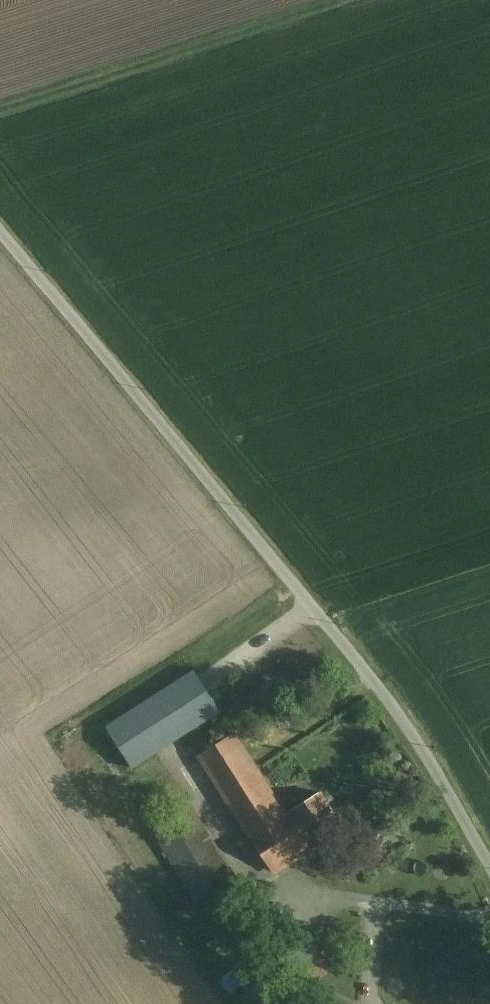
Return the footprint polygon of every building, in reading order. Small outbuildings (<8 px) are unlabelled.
[(193,670),(106,726),(131,766),(219,710),(193,670)] [(284,814),(233,733),(199,755),(250,836),(284,814)] [(284,814),(250,836),(272,871),(313,845),(314,847),(343,829),(320,792),(284,814)] [(238,886),(184,802),(149,824),(203,908),(238,886)] [(320,951),(311,938),(302,944),(280,959),(289,972),(319,952),(320,951)] [(319,952),(289,972),(299,986),(329,966),(319,952)]
